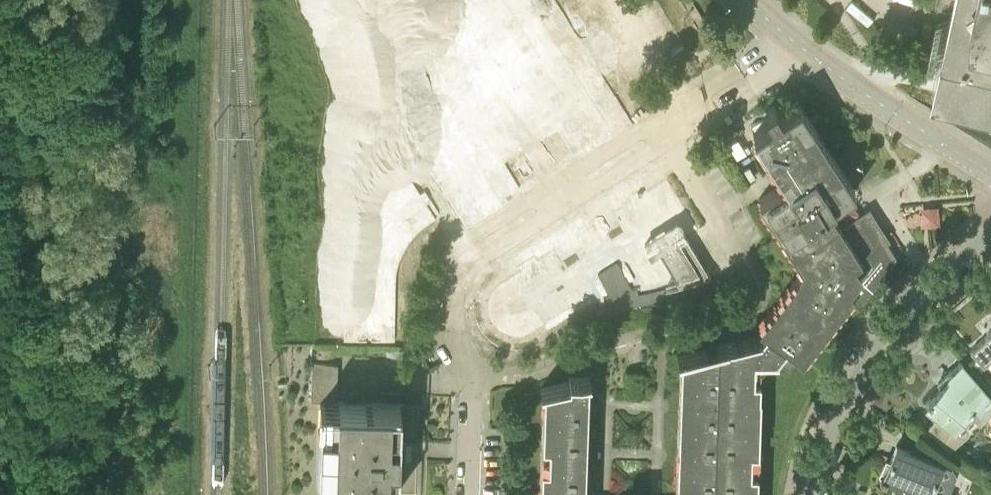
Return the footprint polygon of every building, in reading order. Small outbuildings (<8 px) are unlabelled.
[(945,45),(941,64),(940,65),(942,65),(941,71),(990,83),(990,0),(955,0),(945,45)] [(802,268),(757,325),(764,330),(785,346),(801,358),(852,293),(861,300),(884,271),(895,256),(886,241),(889,238),(877,218),(859,229),(852,217),(840,225),(827,204),(832,200),(834,203),(854,190),(799,101),(780,113),(774,103),(765,109),(771,119),(752,130),(786,184),(780,188),(778,186),(758,199),(802,268)] [(970,350),(983,365),(990,358),(990,329),(986,333),(987,334),(970,350)] [(760,366),(766,359),(777,359),(777,356),(785,346),(764,330),(759,336),(677,355),(678,357),(680,357),(676,494),(756,494),(760,366)] [(990,404),(990,396),(974,376),(961,361),(944,377),(946,380),(931,399),(929,398),(927,400),(929,401),(926,405),(940,416),(929,430),(933,434),(934,433),(949,450),(962,438),(949,428),(969,409),(980,418),(990,404)] [(310,403),(319,403),(316,490),(397,493),(398,458),(405,458),(405,457),(406,439),(399,439),(400,404),(336,402),(338,363),(312,362),(310,403)] [(587,378),(590,377),(589,375),(580,377),(569,377),(568,380),(540,387),(540,389),(543,388),(540,494),(584,494),(587,378)] [(900,494),(951,494),(949,494),(956,475),(953,468),(914,451),(896,444),(889,459),(891,460),(884,475),(880,473),(879,477),(885,480),(886,477),(905,484),(900,494)]
